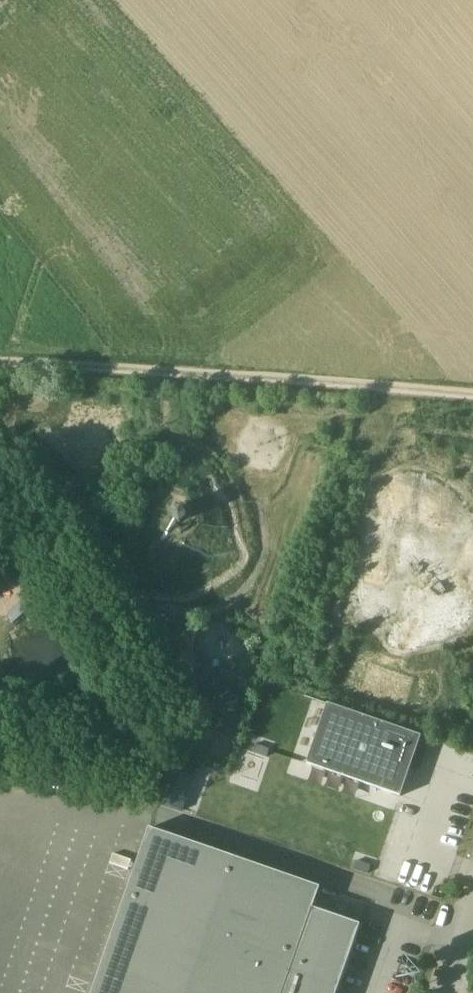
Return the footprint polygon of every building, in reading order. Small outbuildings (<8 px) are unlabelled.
[(425,755),(418,752),(424,735),(329,702),(308,763),(403,796),(414,763),(421,765),(425,755)] [(315,908),(322,886),(317,885),(160,830),(151,827),(93,992),(338,992),(362,924),(357,922),(315,908)]
